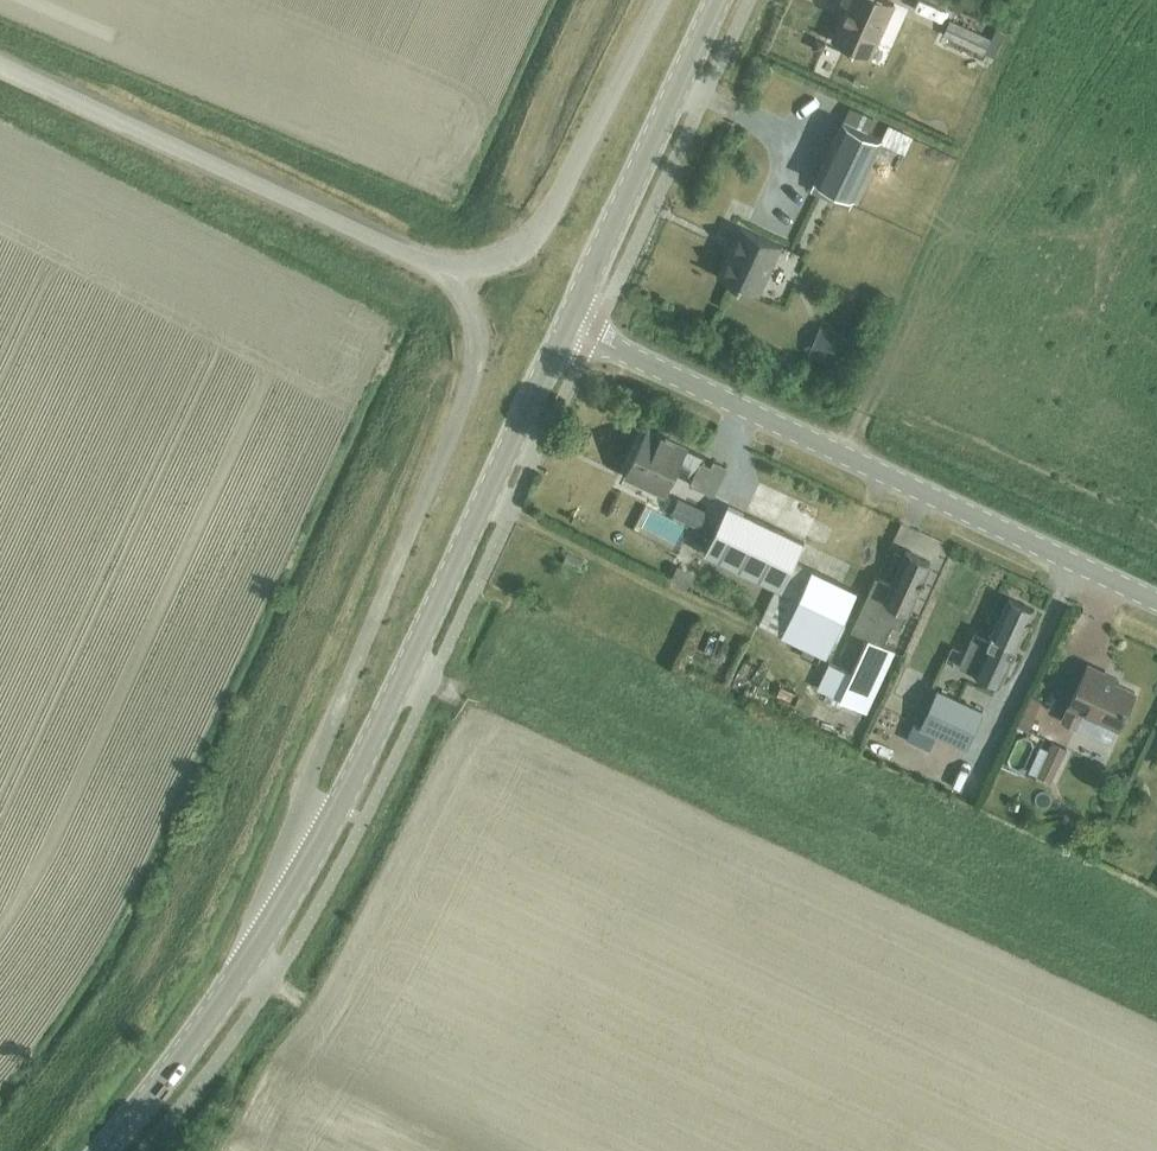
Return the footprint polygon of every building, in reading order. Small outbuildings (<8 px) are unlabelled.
[(869,57),(894,3),(887,0),(844,0),(843,3),(849,6),(833,40),(869,57)] [(944,34),(984,53),(993,57),(999,43),(950,21),(944,34)] [(843,120),(852,124),(868,131),(873,118),(849,107),(843,120)] [(893,119),(886,138),(911,148),(918,129),(893,119)] [(854,198),(882,138),(868,131),(852,124),(843,120),(815,180),(854,198)] [(773,263),(781,245),(744,228),(732,256),(728,254),(718,276),(755,293),(770,261),(773,263)] [(820,320),(814,349),(843,356),(850,326),(820,320)] [(690,484),(714,495),(727,467),(713,460),(711,466),(702,462),(704,456),(647,429),(626,474),(665,492),(680,462),(691,467),(689,473),(693,476),(690,484)] [(791,530),(798,534),(805,537),(828,490),(767,461),(745,509),(791,530)] [(706,508),(678,494),(670,511),(697,525),(706,508)] [(727,501),(705,548),(775,581),(782,584),(805,537),(798,534),(791,530),(745,509),(727,501)] [(679,539),(686,521),(647,506),(640,524),(679,539)] [(852,630),(869,638),(852,673),(829,663),(818,688),(866,710),(894,649),(883,644),(892,624),(900,628),(931,562),(907,551),(892,584),(876,577),(852,630)] [(794,560),(783,585),(782,584),(775,581),(756,621),(825,654),(855,588),(794,560)] [(974,673),(994,682),(1000,685),(1006,671),(1010,671),(1014,661),(1012,658),(1013,656),(1010,655),(1014,647),(1017,648),(1035,610),(1009,598),(974,673)] [(1062,721),(1076,728),(1084,711),(1118,727),(1135,692),(1115,683),(1117,678),(1088,665),(1062,721)] [(921,725),(965,746),(981,711),(938,690),(921,725)] [(1051,738),(1044,752),(1040,751),(1031,770),(1050,780),(1066,746),(1051,738)]
